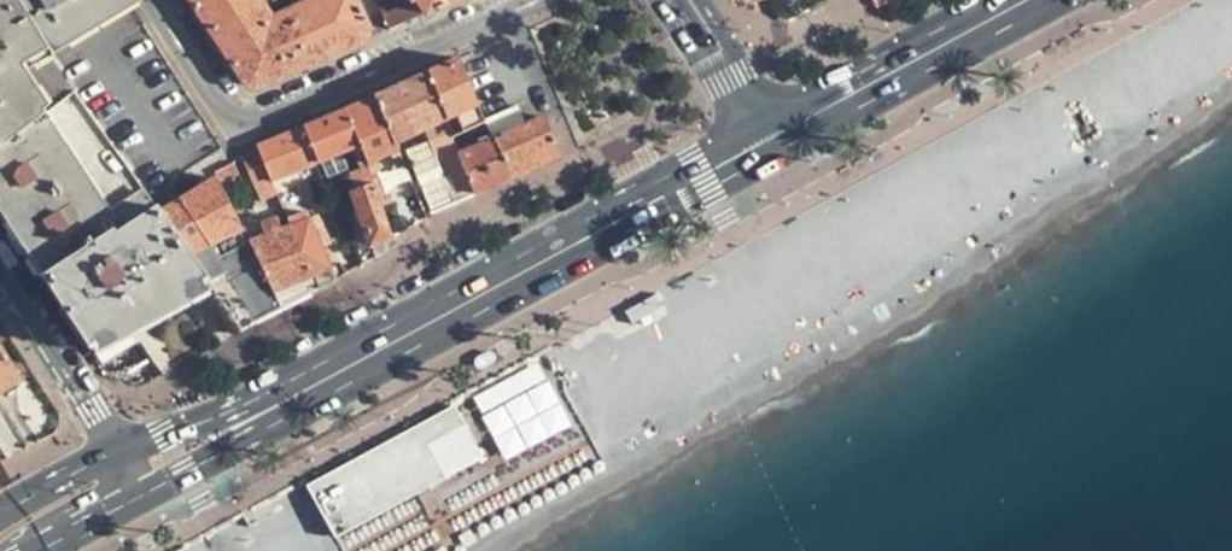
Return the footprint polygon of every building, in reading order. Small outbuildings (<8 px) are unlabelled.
[(40,120),(45,117),(16,70),(128,0),(0,0),(0,145),(40,120)] [(260,2),(259,0),(189,0),(212,34),(260,2)] [(260,2),(212,34),(215,39),(243,81),(251,87),(258,86),(271,82),(363,41),(368,34),(367,27),(355,0),(314,0),(277,16),(279,19),(274,21),(260,2)] [(379,7),(390,29),(426,14),(417,0),(392,0),(379,7)] [(426,14),(434,10),(456,0),(417,0),(426,14)] [(443,120),(448,133),(454,147),(471,139),(488,131),(458,59),(425,74),(443,120)] [(443,120),(425,74),(375,96),(395,143),(443,120)] [(398,151),(395,143),(375,96),(345,110),(358,142),(366,163),(398,151)] [(538,107),(490,130),(511,177),(559,156),(538,107)] [(351,192),(374,184),(366,163),(358,142),(345,110),(304,127),(317,163),(352,148),(358,163),(361,171),(356,173),(346,178),(351,192)] [(0,145),(0,216),(89,350),(93,347),(126,325),(162,302),(165,307),(205,280),(159,212),(146,192),(111,216),(75,161),(70,164),(40,120),(0,145)] [(317,163),(304,127),(285,135),(257,147),(258,150),(270,178),(271,182),(317,163)] [(490,130),(488,131),(471,139),(492,186),(511,177),(490,130)] [(454,194),(470,186),(454,147),(448,133),(432,140),(454,194)] [(492,186),(471,139),(454,147),(470,186),(474,194),(492,186)] [(277,195),(271,182),(270,178),(258,150),(242,158),(261,201),(277,195)] [(241,178),(234,161),(231,163),(214,171),(216,177),(221,188),(241,178)] [(352,165),(356,173),(361,171),(358,163),(352,165)] [(179,200),(210,244),(224,237),(235,232),(241,229),(221,188),(216,177),(194,191),(179,200)] [(516,190),(511,177),(492,186),(474,194),(480,209),(516,190)] [(392,237),(374,184),(351,192),(370,245),(392,237)] [(205,280),(241,330),(256,321),(218,259),(210,244),(179,200),(159,212),(205,280)] [(305,213),(288,220),(290,226),(318,290),(323,287),(334,281),(318,244),(308,220),(305,213)] [(319,216),(308,220),(318,244),(331,239),(319,216)] [(264,236),(247,242),(280,310),(311,294),(318,290),(290,226),(280,230),(275,219),(260,225),(264,236)] [(232,252),(218,259),(256,321),(275,312),(280,310),(247,242),(241,229),(235,232),(241,247),(232,252)] [(224,237),(232,252),(241,247),(235,232),(224,237)] [(134,339),(126,325),(93,347),(102,360),(134,339)] [(19,382),(0,350),(0,394),(19,382)] [(308,484),(336,537),(485,459),(456,406),(308,484)]
